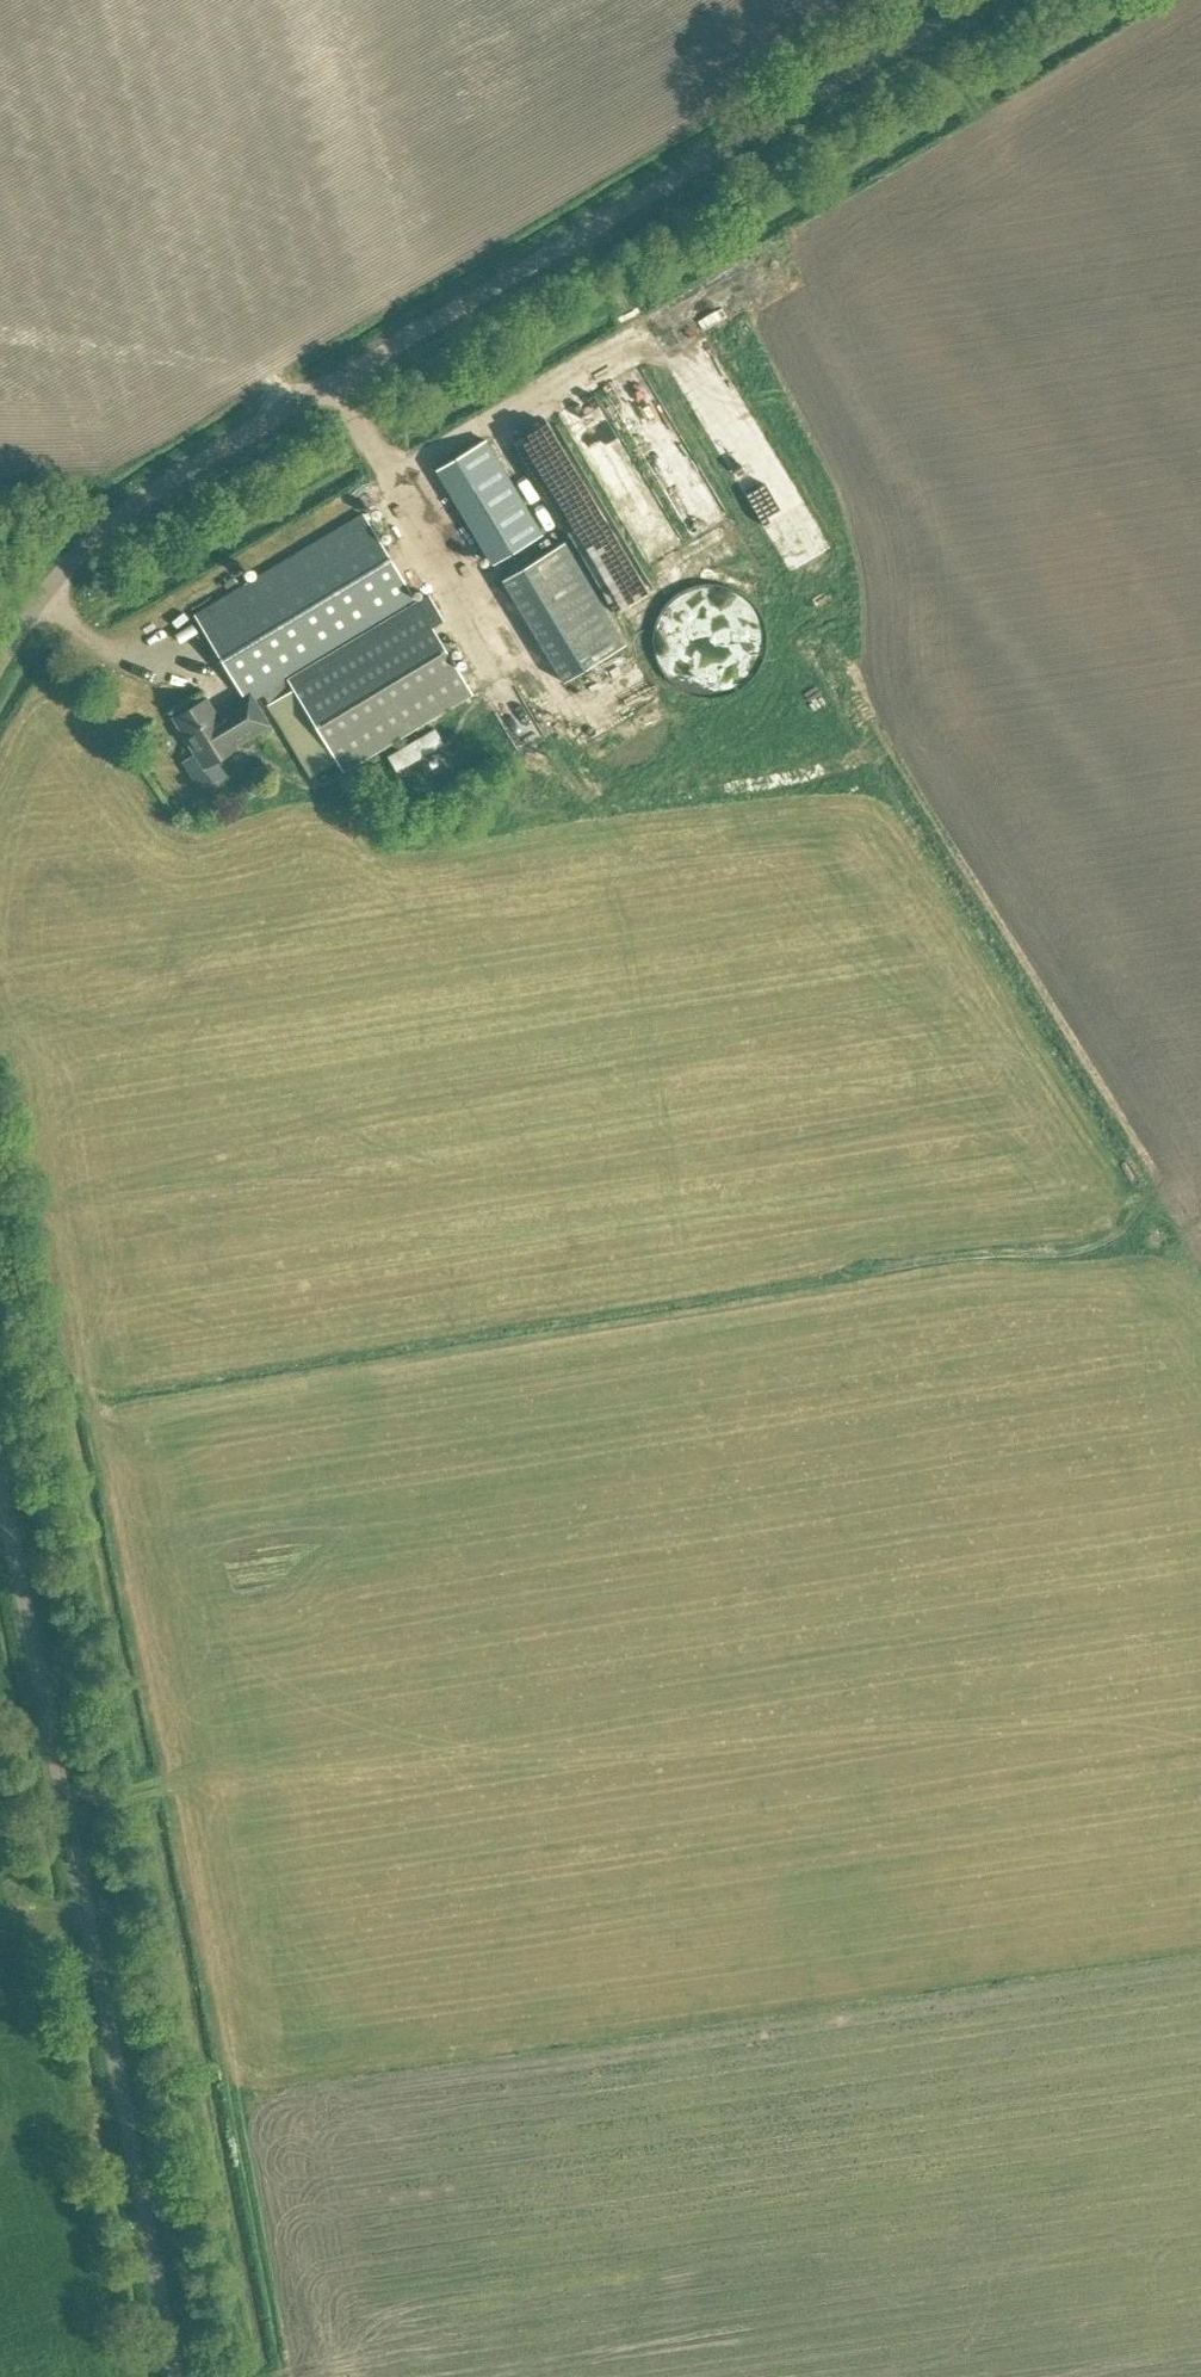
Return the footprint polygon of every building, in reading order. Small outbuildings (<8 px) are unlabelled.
[(435,469),(491,564),(541,534),(485,439),(435,469)] [(343,769),(471,694),(364,513),(195,612),(244,695),(215,712),(207,697),(173,717),(203,767),(236,748),(234,744),(269,723),(254,697),(263,692),(312,774),(337,759),(343,769)] [(502,581),(563,681),(625,644),(565,544),(502,581)] [(731,582),(717,580),(703,581),(689,585),(677,593),(668,604),(661,616),(658,630),(658,644),(661,657),(668,670),(678,680),(690,687),(704,692),(718,692),(732,690),(744,683),(755,674),(763,663),(769,650),(770,636),(768,622),(763,609),(754,597),(743,588),(731,582)]
